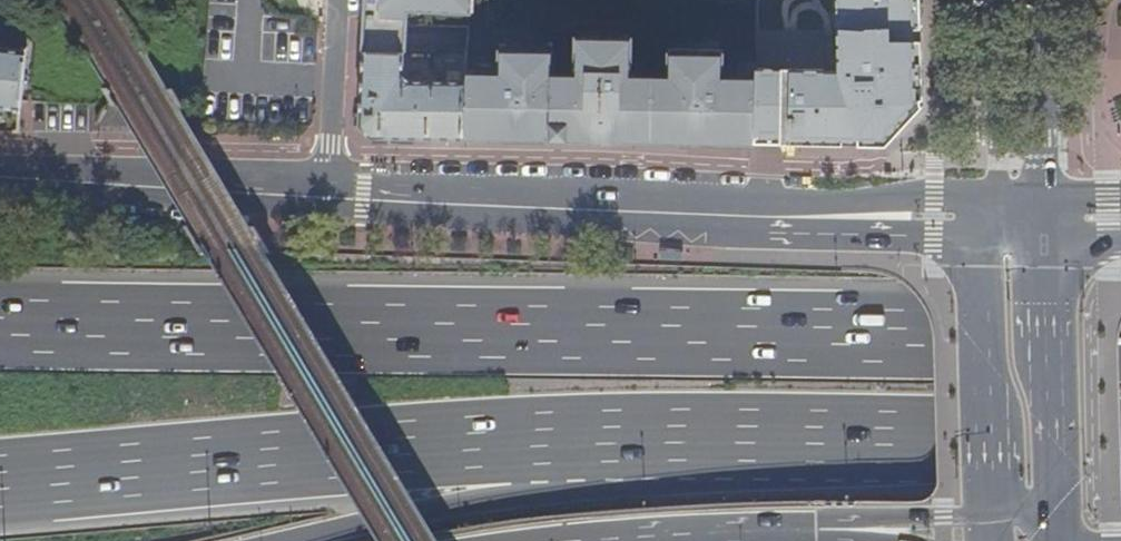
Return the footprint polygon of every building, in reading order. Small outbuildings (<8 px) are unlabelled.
[(367,20),(408,21),(408,7),(469,10),(470,0),(368,0),(367,20)] [(759,2),(826,2),(840,3),(840,12),(840,26),(868,27),(873,28),(892,26),(894,40),(923,40),(922,0),(759,0),(759,2)] [(826,11),(840,12),(840,3),(826,2),(826,11)] [(408,21),(367,20),(365,50),(407,51),(408,21)] [(868,45),(868,27),(840,26),(828,20),(795,20),(796,35),(840,36),(840,40),(843,44),(868,45)] [(758,50),(758,79),(757,99),(757,145),(794,146),(815,146),(831,145),(841,146),(858,146),(870,146),(890,146),(901,134),(925,105),(924,73),(923,40),(894,40),(892,26),(873,28),(874,91),(868,91),(863,73),(859,72),(859,52),(813,50),(813,72),(789,71),(788,90),(766,89),(766,72),(772,73),(773,50),(758,50)] [(791,28),(765,28),(765,43),(791,44),(791,28)] [(584,64),(586,41),(578,41),(577,77),(552,76),(553,49),(500,48),(499,75),(466,75),(464,140),(507,141),(506,134),(530,134),(530,141),(569,142),(569,138),(580,138),(583,96),(584,64)] [(631,42),(586,41),(584,64),(583,96),(640,97),(639,143),(651,144),(693,144),(693,134),(698,135),(698,98),(757,99),(758,79),(724,79),(724,51),(671,51),(671,78),(630,78),(631,42)] [(18,108),(24,50),(0,47),(0,106),(18,108)] [(407,51),(365,50),(361,126),(373,139),(387,139),(431,140),(464,140),(466,75),(467,53),(436,52),(436,73),(452,73),(452,76),(458,76),(458,82),(412,82),(405,75),(407,51)] [(640,97),(583,96),(580,138),(636,138),(636,143),(639,143),(640,97)] [(757,145),(757,99),(698,98),(698,135),(716,135),(716,145),(757,145)] [(716,135),(698,135),(697,144),(706,144),(716,145),(716,135)]
